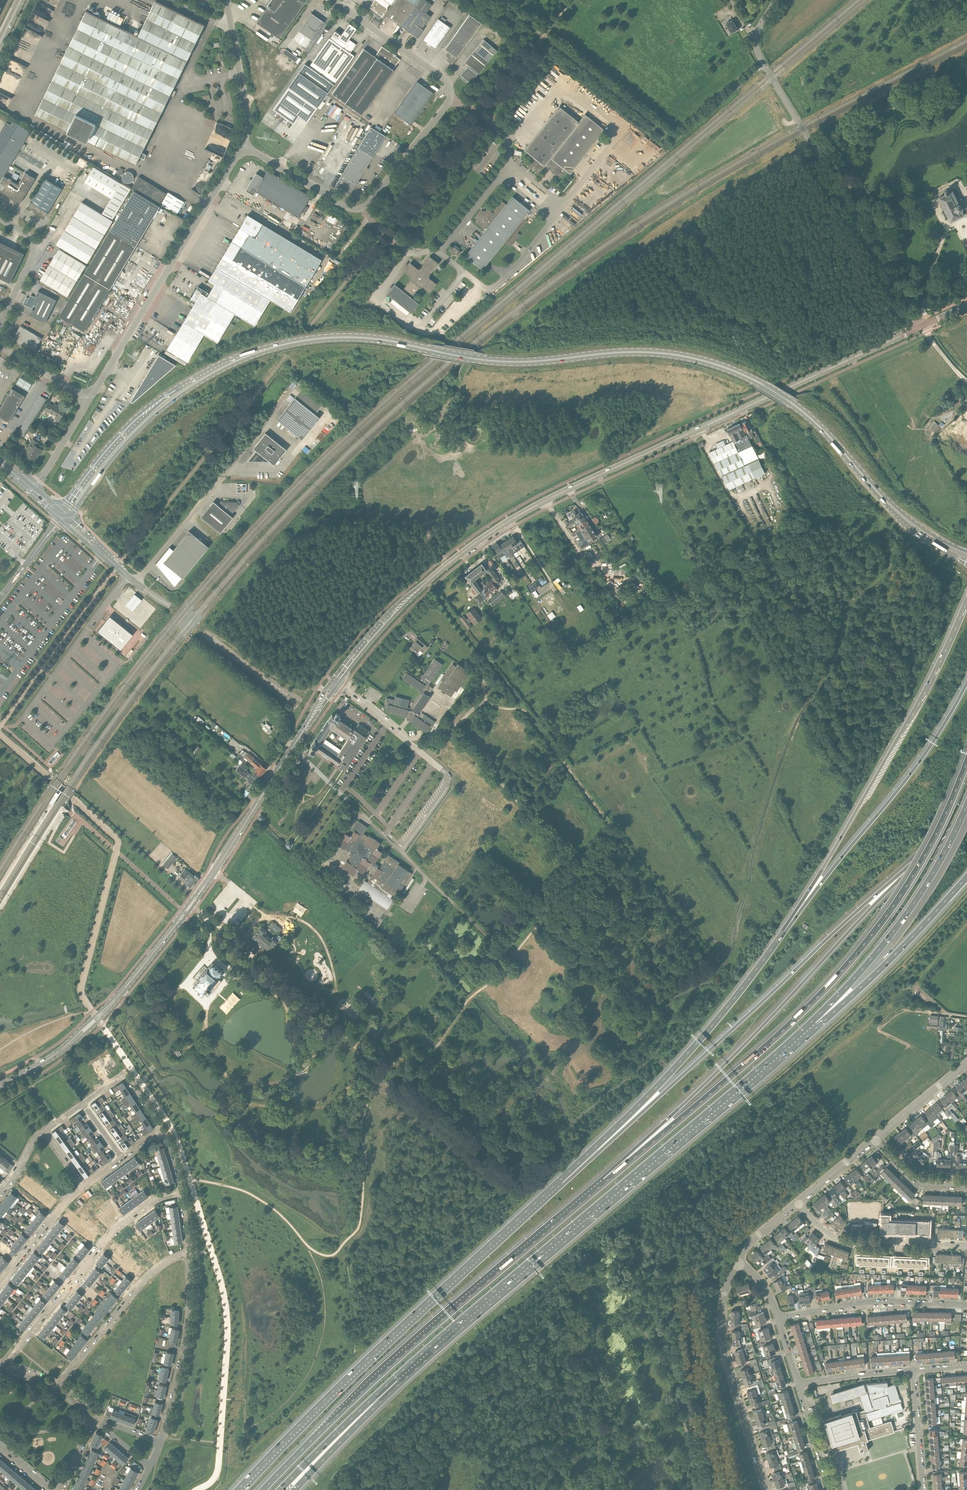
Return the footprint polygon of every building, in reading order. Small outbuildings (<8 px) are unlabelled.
[(257,23),(280,39),(307,0),(271,0),(267,6),(268,7),(257,23)] [(382,17),(388,8),(376,0),(375,0),(370,8),(373,10),(374,9),(377,11),(376,13),(382,17)] [(401,26),(416,6),(408,0),(398,0),(386,16),(401,26)] [(412,34),(417,38),(423,29),(422,29),(431,16),(426,13),(432,5),(425,0),(408,0),(416,6),(401,26),(412,34)] [(86,11),(35,116),(135,165),(204,25),(155,1),(138,37),(86,11)] [(311,13),(299,31),(311,40),(323,24),(324,22),(311,13)] [(470,15),(453,38),(445,50),(448,52),(446,56),(449,58),(447,61),(453,65),(457,58),(482,24),(470,15)] [(451,28),(438,19),(423,40),(436,49),(451,28)] [(725,24),(731,34),(738,30),(733,20),(725,24)] [(329,38),(309,67),(305,64),(299,72),(328,93),(354,56),(350,53),(356,45),(339,33),(334,41),(329,38)] [(468,67),(460,75),(470,83),(469,85),(478,75),(477,75),(479,73),(479,74),(497,51),(484,40),(465,62),(469,66),(468,67)] [(375,57),(364,49),(332,94),(362,115),(394,70),(393,69),(400,59),(382,47),(375,57)] [(291,76),(298,65),(280,52),(272,63),(291,76)] [(431,97),(430,90),(417,81),(395,113),(411,125),(431,97)] [(210,100),(209,94),(202,96),(204,107),(209,106),(208,100),(210,100)] [(330,114),(332,111),(334,113),(338,107),(332,103),(326,111),(330,114)] [(319,168),(330,174),(348,144),(363,120),(353,113),(343,106),(326,134),(309,162),(319,168)] [(542,129),(581,160),(605,131),(585,115),(578,123),(559,107),(542,129)] [(4,176),(30,132),(13,122),(8,130),(7,130),(5,128),(0,136),(0,183),(4,176)] [(335,186),(350,195),(386,136),(371,127),(335,186)] [(570,174),(581,160),(542,129),(524,150),(532,156),(526,164),(538,174),(544,166),(544,167),(544,166),(560,179),(566,171),(570,174)] [(65,139),(62,145),(70,149),(73,143),(65,139)] [(84,182),(111,198),(101,214),(79,201),(54,243),(87,264),(112,221),(131,189),(94,167),(84,182)] [(311,197),(268,171),(263,178),(256,173),(246,190),(253,195),(255,191),(274,203),(272,206),(276,208),(277,205),(298,217),(311,197)] [(0,183),(0,191),(20,203),(28,191),(35,179),(25,173),(18,185),(4,176),(0,183)] [(138,177),(131,187),(160,204),(166,193),(138,177)] [(27,207),(45,217),(62,189),(45,178),(27,207)] [(938,197),(945,211),(942,213),(942,214),(943,213),(946,219),(945,219),(946,220),(947,219),(949,218),(950,222),(961,216),(965,215),(964,214),(966,213),(966,210),(966,209),(966,208),(966,205),(966,202),(963,202),(961,198),(957,200),(953,190),(950,192),(949,191),(947,190),(945,191),(944,193),(945,194),(938,197)] [(110,231),(136,247),(160,207),(134,191),(110,231)] [(161,205),(177,215),(184,202),(168,193),(161,205)] [(481,211),(475,218),(478,220),(476,223),(484,229),(485,228),(486,230),(465,256),(482,269),(504,242),(510,247),(520,235),(517,233),(527,221),(523,218),(529,210),(512,197),(506,205),(502,202),(493,214),(487,209),(484,213),(481,211)] [(284,308),(290,312),(322,260),(248,215),(209,280),(215,284),(208,297),(205,295),(207,292),(198,286),(190,301),(195,304),(167,349),(187,361),(204,334),(218,342),(235,314),(255,325),(270,299),(284,308)] [(84,274),(110,289),(119,274),(136,247),(110,231),(84,274)] [(9,283),(21,260),(19,259),(21,255),(0,244),(0,279),(9,283)] [(458,256),(461,252),(458,250),(459,249),(459,248),(456,247),(456,246),(455,245),(454,247),(453,246),(452,248),(451,247),(451,248),(450,250),(451,251),(450,252),(451,253),(453,255),(454,255),(455,254),(458,256)] [(59,250),(40,281),(66,297),(85,266),(59,250)] [(395,285),(387,294),(411,313),(419,304),(411,298),(419,287),(422,287),(429,293),(436,284),(429,278),(429,275),(438,264),(430,257),(420,268),(417,269),(410,263),(403,272),(410,277),(411,280),(402,291),(395,285)] [(78,282),(86,270),(84,269),(76,281),(78,282)] [(110,289),(84,274),(58,316),(84,332),(110,289)] [(29,315),(45,323),(56,300),(38,291),(35,297),(34,297),(30,298),(29,297),(28,299),(26,297),(23,304),(32,309),(29,315)] [(20,326),(12,339),(34,352),(42,339),(20,326)] [(135,400),(174,365),(158,355),(132,398),(135,400)] [(21,376),(17,382),(28,390),(32,383),(21,376)] [(0,407),(0,417),(9,422),(14,413),(25,396),(12,388),(0,407)] [(302,440),(320,418),(315,414),(323,404),(303,388),(277,420),(302,440)] [(49,403),(45,410),(49,413),(50,411),(61,418),(65,411),(59,407),(59,408),(53,405),(53,406),(49,403)] [(935,420),(929,426),(935,432),(941,427),(935,420)] [(747,435),(749,440),(753,438),(754,437),(751,432),(752,432),(751,430),(747,421),(741,424),(747,435)] [(0,423),(0,439),(4,442),(11,430),(0,423)] [(747,435),(741,424),(740,424),(739,424),(728,429),(730,435),(734,442),(710,452),(710,454),(722,477),(730,489),(765,473),(759,460),(767,456),(765,452),(759,455),(758,453),(756,454),(749,440),(747,435)] [(29,443),(30,445),(27,449),(30,450),(27,456),(35,461),(38,455),(37,454),(40,449),(37,447),(39,443),(33,440),(33,439),(32,439),(35,433),(29,430),(26,437),(31,440),(29,443)] [(267,438),(265,435),(257,445),(259,448),(248,462),(271,462),(274,459),(276,461),(284,451),(282,449),(283,448),(269,436),(267,438)] [(213,501),(201,517),(221,533),(233,518),(231,516),(240,505),(236,502),(221,502),(218,505),(213,501)] [(566,524),(567,526),(583,516),(581,511),(572,517),(573,520),(566,524)] [(576,523),(577,526),(586,520),(583,516),(567,526),(568,528),(576,523)] [(571,533),(572,535),(589,524),(586,520),(577,526),(578,528),(571,533)] [(581,535),(582,534),(591,528),(589,524),(572,535),(574,537),(580,533),(581,535)] [(576,541),(578,543),(594,532),(591,528),(582,534),(584,536),(576,541)] [(173,550),(170,547),(156,563),(174,584),(180,576),(183,578),(209,547),(189,531),(173,550)] [(594,532),(578,543),(579,545),(582,549),(589,544),(588,542),(597,537),(594,532)] [(519,550),(521,549),(524,547),(517,537),(515,539),(513,536),(508,539),(513,546),(515,545),(519,550)] [(609,541),(607,542),(604,537),(599,540),(602,544),(604,543),(605,544),(606,543),(608,547),(612,545),(609,541)] [(503,542),(512,556),(514,558),(517,556),(511,548),(513,546),(508,539),(503,542)] [(510,558),(512,556),(503,542),(499,545),(504,553),(506,552),(510,558)] [(504,553),(499,545),(497,543),(493,546),(494,548),(491,550),(495,556),(504,570),(506,569),(504,567),(505,567),(499,558),(504,556),(506,559),(507,558),(503,553),(504,553)] [(486,571),(490,567),(494,564),(490,560),(488,562),(490,565),(488,566),(488,565),(484,568),(481,564),(473,570),(476,573),(477,572),(479,576),(486,571)] [(478,592),(479,593),(484,600),(487,597),(487,598),(498,589),(495,586),(496,585),(501,581),(490,567),(486,571),(492,580),(491,580),(485,585),(482,581),(478,584),(482,589),(478,592)] [(482,589),(478,584),(475,581),(476,580),(475,579),(479,576),(477,572),(476,573),(473,570),(463,577),(464,578),(463,580),(465,581),(466,581),(467,582),(468,581),(477,594),(479,593),(478,592),(482,589)] [(501,589),(489,600),(494,606),(506,595),(501,589)] [(126,605),(132,611),(141,600),(134,594),(126,605)] [(474,624),(482,618),(474,608),(466,614),(467,615),(466,616),(467,617),(464,619),(463,617),(461,618),(469,629),(471,627),(468,624),(472,621),(474,624)] [(547,614),(551,619),(556,615),(552,611),(547,614)] [(104,626),(102,625),(97,631),(121,650),(133,634),(112,617),(104,626)] [(411,647),(417,653),(420,650),(423,653),(428,647),(417,638),(414,640),(416,641),(411,647)] [(387,698),(384,706),(385,706),(385,707),(387,707),(385,711),(407,717),(406,719),(416,725),(426,732),(429,728),(430,729),(433,725),(418,715),(419,714),(419,713),(430,697),(428,695),(433,688),(429,685),(443,664),(434,659),(420,679),(406,669),(403,673),(405,675),(402,679),(420,692),(410,708),(399,705),(401,698),(395,697),(394,700),(387,698)] [(443,681),(438,688),(442,690),(441,692),(444,694),(445,693),(451,697),(455,690),(457,691),(470,671),(458,663),(456,666),(452,664),(441,680),(443,681)] [(337,764),(335,766),(343,771),(359,747),(366,736),(369,732),(357,724),(354,730),(338,719),(340,715),(336,713),(334,716),(332,715),(311,746),(312,746),(309,750),(313,753),(315,749),(322,754),(328,759),(329,758),(337,764)] [(203,721),(198,716),(195,720),(201,725),(204,721),(203,721)] [(268,731),(271,725),(266,722),(263,728),(268,731)] [(197,744),(193,749),(197,753),(202,748),(197,744)] [(254,765),(263,773),(266,769),(248,753),(245,757),(248,760),(254,765)] [(253,784),(258,779),(249,771),(248,772),(246,770),(249,767),(245,764),(242,761),(238,758),(236,761),(240,764),(239,766),(236,770),(250,783),(245,788),(249,792),(255,785),(253,784)] [(263,773),(254,765),(253,765),(252,767),(255,770),(255,771),(260,776),(263,773)] [(258,779),(260,776),(255,771),(255,770),(252,767),(251,769),(249,771),(258,779)] [(62,792),(59,789),(50,802),(54,804),(62,792)] [(345,833),(337,844),(344,849),(345,848),(350,851),(349,854),(351,856),(348,862),(347,861),(342,868),(353,875),(356,871),(358,871),(363,874),(370,863),(372,864),(373,866),(375,866),(377,867),(372,875),(367,883),(394,901),(403,886),(412,873),(408,871),(398,864),(399,862),(388,855),(384,861),(380,867),(375,864),(382,853),(378,850),(377,847),(380,843),(369,835),(366,840),(360,837),(362,835),(368,827),(358,821),(356,824),(352,830),(354,831),(351,835),(349,836),(345,833)] [(184,869),(178,877),(190,887),(198,878),(194,875),(194,876),(188,871),(188,872),(184,869)] [(294,907),(304,914),(307,909),(297,902),(294,907)] [(269,926),(278,934),(283,929),(273,922),(269,926)] [(269,951),(278,941),(282,937),(279,935),(276,939),(275,939),(273,936),(271,939),(264,933),(266,931),(261,927),(253,937),(256,940),(255,942),(258,945),(260,946),(264,949),(265,948),(269,951)] [(214,989),(222,981),(218,978),(219,978),(218,977),(222,971),(212,963),(208,968),(207,967),(205,970),(204,969),(198,977),(198,978),(196,980),(192,985),(198,990),(197,992),(202,996),(207,989),(208,990),(211,987),(214,989)] [(929,1024),(939,1025),(939,1016),(930,1015),(929,1024)] [(115,1069),(119,1066),(108,1052),(104,1056),(115,1069)] [(123,1082),(113,1088),(115,1092),(120,1089),(123,1093),(128,1090),(123,1082)] [(962,1099),(965,1103),(966,1101),(966,1100),(961,1093),(966,1089),(961,1082),(956,1086),(959,1091),(957,1092),(959,1094),(962,1099)] [(125,1098),(121,1101),(123,1104),(133,1097),(128,1090),(123,1093),(125,1098)] [(960,1100),(962,1099),(959,1094),(957,1096),(951,1090),(946,1094),(951,1101),(952,1100),(953,1101),(957,1098),(960,1100)] [(940,1099),(946,1106),(948,1108),(952,1104),(953,1105),(955,1103),(953,1101),(952,1100),(951,1101),(946,1094),(940,1099)] [(93,1103),(93,1104),(96,1109),(100,1106),(101,1109),(105,1106),(102,1102),(105,1100),(102,1096),(93,1103)] [(133,1097),(123,1104),(125,1108),(130,1105),(133,1109),(138,1105),(133,1097)] [(930,1107),(936,1114),(937,1113),(942,1110),(936,1103),(930,1107)] [(136,1113),(131,1116),(133,1120),(144,1113),(138,1105),(133,1109),(136,1113)] [(103,1111),(100,1114),(103,1119),(113,1112),(111,1108),(108,1110),(105,1106),(101,1109),(103,1111)] [(925,1112),(927,1114),(925,1116),(933,1125),(935,1124),(933,1121),(937,1118),(939,1116),(937,1113),(936,1114),(930,1107),(925,1112)] [(113,1112),(103,1119),(107,1124),(111,1121),(112,1124),(116,1121),(113,1117),(116,1115),(113,1112)] [(79,1113),(70,1120),(73,1123),(75,1121),(78,1125),(82,1123),(80,1120),(84,1118),(80,1113),(79,1113)] [(144,1113),(133,1120),(136,1123),(140,1120),(143,1124),(149,1121),(144,1113)] [(952,1113),(950,1115),(956,1122),(958,1120),(953,1113),(952,1113)] [(922,1129),(928,1124),(931,1127),(933,1125),(925,1116),(923,1118),(921,1115),(916,1119),(922,1129)] [(917,1133),(922,1129),(916,1119),(910,1124),(912,1127),(917,1133)] [(114,1126),(111,1129),(114,1134),(124,1127),(122,1123),(119,1125),(116,1121),(112,1124),(114,1126)] [(146,1129),(141,1132),(144,1135),(153,1129),(149,1121),(143,1124),(146,1129)] [(82,1123),(78,1125),(81,1129),(79,1131),(81,1135),(91,1128),(87,1122),(84,1125),(82,1123)] [(53,1132),(53,1133),(58,1140),(63,1136),(60,1132),(65,1129),(62,1125),(53,1132)] [(124,1127),(114,1134),(118,1139),(121,1136),(123,1139),(127,1136),(124,1132),(127,1130),(124,1127)] [(91,1128),(81,1135),(84,1138),(86,1136),(89,1140),(93,1138),(91,1135),(95,1133),(91,1128)] [(905,1128),(900,1132),(906,1139),(906,1138),(908,1140),(910,1139),(915,1135),(910,1129),(908,1130),(905,1128)] [(904,1140),(907,1143),(909,1141),(908,1140),(906,1138),(906,1139),(905,1139),(900,1132),(894,1137),(900,1144),(904,1140)] [(932,1139),(935,1143),(942,1136),(939,1133),(932,1139)] [(63,1136),(58,1140),(63,1148),(73,1140),(71,1137),(66,1140),(63,1136)] [(125,1141),(121,1144),(125,1149),(135,1142),(133,1138),(130,1140),(127,1136),(123,1139),(125,1141)] [(93,1138),(89,1140),(92,1144),(90,1146),(92,1150),(102,1143),(98,1137),(95,1140),(93,1138)] [(73,1140),(63,1148),(69,1155),(74,1151),(71,1147),(76,1144),(73,1140)] [(102,1143),(92,1150),(94,1153),(97,1151),(100,1155),(104,1153),(102,1150),(106,1148),(102,1143)] [(950,1167),(951,1159),(950,1159),(951,1152),(954,1152),(954,1145),(950,1145),(949,1153),(948,1153),(947,1159),(944,1159),(944,1166),(950,1167)] [(962,1167),(963,1160),(960,1160),(960,1152),(957,1152),(957,1145),(954,1145),(954,1152),(954,1155),(957,1155),(956,1160),(956,1167),(962,1167)] [(163,1147),(155,1150),(157,1155),(165,1153),(163,1147)] [(917,1160),(922,1155),(919,1152),(921,1149),(919,1148),(916,1150),(912,1156),(917,1160)] [(74,1151),(69,1155),(74,1163),(84,1155),(82,1152),(77,1155),(74,1151)] [(104,1153),(100,1155),(103,1159),(100,1161),(103,1165),(112,1158),(113,1158),(109,1153),(106,1155),(104,1153)] [(165,1153),(157,1155),(159,1161),(166,1159),(165,1153)] [(926,1159),(929,1156),(927,1154),(924,1157),(922,1155),(917,1160),(922,1165),(926,1159)] [(84,1155),(74,1163),(80,1170),(85,1166),(82,1162),(87,1159),(84,1155)] [(872,1167),(873,1166),(880,1160),(877,1156),(874,1158),(872,1156),(866,1160),(872,1167)] [(135,1157),(130,1161),(136,1169),(141,1165),(135,1157)] [(166,1159),(159,1161),(161,1167),(168,1165),(166,1159)] [(7,1160),(1,1167),(5,1170),(7,1172),(13,1165),(10,1163),(11,1163),(9,1161),(7,1160)] [(875,1169),(873,1166),(872,1167),(866,1160),(861,1165),(865,1170),(866,1172),(871,1168),(873,1171),(875,1169)] [(130,1161),(125,1164),(130,1170),(131,1172),(136,1169),(130,1161)] [(125,1164),(121,1168),(125,1173),(130,1170),(125,1164)] [(168,1165),(161,1167),(163,1173),(170,1171),(168,1165)] [(85,1166),(80,1170),(85,1177),(95,1171),(92,1167),(88,1170),(85,1166)] [(881,1173),(885,1177),(891,1171),(887,1167),(884,1170),(884,1169),(881,1173)] [(121,1168),(116,1171),(120,1177),(125,1173),(121,1168)] [(857,1179),(862,1175),(856,1168),(851,1173),(856,1180),(857,1179)] [(871,1182),(873,1180),(866,1172),(865,1170),(863,1172),(865,1175),(871,1182)] [(116,1171),(111,1175),(115,1180),(120,1177),(116,1171)] [(170,1171),(163,1173),(164,1179),(172,1176),(170,1171)] [(885,1177),(890,1182),(896,1176),(891,1171),(885,1177)] [(859,1182),(857,1179),(856,1180),(851,1173),(845,1178),(851,1184),(854,1182),(855,1181),(857,1183),(859,1182)] [(111,1175),(106,1178),(111,1184),(115,1180),(111,1175)] [(868,1184),(871,1182),(865,1175),(863,1177),(868,1184)] [(30,1187),(34,1182),(32,1181),(29,1179),(26,1176),(23,1181),(19,1185),(21,1187),(23,1188),(26,1184),(30,1187)] [(172,1176),(164,1179),(166,1184),(174,1182),(172,1176)] [(890,1182),(895,1187),(901,1180),(896,1176),(890,1182)] [(106,1178),(101,1182),(106,1187),(111,1184),(106,1178)] [(895,1187),(899,1191),(905,1185),(901,1180),(895,1187)] [(844,1195),(842,1196),(844,1199),(846,1197),(848,1196),(844,1190),(844,1191),(843,1190),(846,1188),(840,1181),(835,1186),(840,1193),(841,1192),(844,1195)] [(30,1187),(34,1190),(31,1194),(34,1197),(41,1188),(35,1184),(34,1183),(34,1182),(30,1187)] [(899,1191),(904,1196),(910,1190),(905,1185),(899,1191)] [(829,1194),(838,1205),(840,1203),(835,1197),(839,1194),(842,1196),(844,1195),(841,1192),(840,1193),(835,1186),(829,1190),(831,1192),(829,1194)] [(45,1199),(49,1194),(47,1193),(44,1191),(41,1189),(41,1188),(34,1197),(37,1200),(41,1196),(45,1199)] [(144,1190),(139,1193),(143,1200),(148,1196),(144,1190)] [(910,1190),(904,1196),(909,1200),(912,1197),(914,1194),(910,1190)] [(11,1192),(7,1197),(13,1202),(17,1197),(11,1192)] [(138,1192),(133,1195),(134,1197),(139,1203),(143,1200),(139,1193),(138,1192)] [(45,1199),(49,1202),(45,1206),(47,1208),(49,1209),(52,1205),(56,1201),(53,1198),(50,1196),(49,1194),(45,1199)] [(836,1207),(838,1205),(829,1194),(827,1196),(825,1194),(819,1199),(825,1206),(826,1205),(830,1201),(836,1207)] [(7,1197),(4,1202),(9,1207),(13,1202),(7,1197)] [(134,1197),(129,1200),(134,1207),(139,1203),(134,1197)] [(824,1206),(826,1209),(828,1208),(826,1205),(825,1206),(819,1199),(814,1203),(816,1206),(813,1207),(819,1214),(821,1212),(820,1210),(824,1206)] [(129,1200),(124,1204),(129,1210),(134,1207),(129,1200)] [(0,1206),(0,1207),(5,1211),(7,1213),(11,1208),(9,1207),(4,1202),(0,1206)] [(124,1204),(119,1207),(124,1214),(129,1210),(124,1204)] [(38,1209),(34,1214),(36,1216),(42,1220),(46,1215),(40,1211),(38,1209)] [(155,1210),(150,1213),(155,1220),(160,1216),(155,1210)] [(66,1222),(67,1220),(68,1218),(72,1222),(76,1217),(75,1216),(72,1213),(69,1211),(65,1215),(62,1219),(62,1220),(64,1221),(65,1222),(66,1222)] [(150,1213),(145,1217),(150,1223),(155,1220),(150,1213)] [(896,1232),(896,1221),(897,1213),(889,1213),(889,1216),(882,1215),(882,1220),(883,1220),(882,1232),(889,1232),(889,1231),(896,1232)] [(845,1221),(840,1215),(835,1219),(840,1225),(845,1221)] [(36,1216),(32,1221),(38,1225),(42,1220),(36,1216)] [(793,1220),(798,1226),(803,1222),(798,1216),(793,1220)] [(72,1222),(73,1222),(77,1225),(75,1227),(74,1228),(73,1229),(76,1231),(77,1232),(84,1223),(81,1221),(78,1218),(76,1217),(72,1222)] [(145,1217),(140,1220),(145,1227),(150,1223),(145,1217)] [(840,1225),(835,1219),(830,1223),(832,1227),(835,1229),(840,1225)] [(140,1220),(136,1224),(140,1230),(145,1227),(140,1220)] [(793,1230),(798,1226),(793,1220),(788,1224),(793,1230)] [(32,1221),(28,1225),(34,1230),(38,1225),(32,1221)] [(59,1221),(55,1225),(61,1230),(65,1225),(59,1221)] [(87,1234),(91,1229),(90,1228),(89,1227),(87,1225),(84,1223),(77,1232),(80,1234),(82,1232),(83,1230),(87,1234)] [(28,1225),(24,1230),(30,1235),(34,1230),(28,1225)] [(55,1225),(51,1230),(57,1235),(61,1230),(55,1225)] [(785,1238),(790,1234),(784,1227),(779,1231),(785,1238)] [(87,1234),(91,1237),(90,1239),(88,1241),(90,1242),(92,1244),(95,1239),(99,1235),(96,1233),(93,1230),(92,1230),(91,1229),(87,1234)] [(51,1230),(48,1234),(53,1239),(57,1235),(51,1230)] [(780,1242),(785,1238),(779,1231),(774,1236),(780,1242)] [(805,1240),(809,1244),(816,1235),(812,1232),(808,1237),(805,1235),(800,1241),(803,1243),(805,1240)] [(21,1233),(18,1238),(24,1243),(28,1238),(21,1233)] [(48,1234),(44,1239),(50,1244),(53,1239),(48,1234)] [(810,1250),(813,1252),(818,1256),(820,1248),(818,1246),(815,1244),(820,1239),(816,1235),(809,1244),(806,1246),(810,1250)] [(18,1238),(14,1242),(20,1247),(24,1243),(18,1238)] [(44,1239),(40,1244),(46,1248),(50,1244),(44,1239)] [(771,1249),(776,1245),(771,1239),(766,1243),(771,1249)] [(14,1242),(10,1247),(12,1249),(9,1253),(13,1256),(16,1252),(20,1247),(14,1242)] [(81,1243),(78,1247),(80,1249),(85,1254),(89,1249),(84,1244),(82,1242),(81,1243)] [(766,1253),(771,1249),(766,1243),(761,1247),(766,1253)] [(822,1251),(829,1253),(831,1246),(825,1243),(824,1247),(822,1251)] [(40,1244),(36,1248),(42,1253),(46,1248),(40,1244)] [(118,1251),(117,1250),(114,1247),(111,1245),(107,1249),(104,1253),(108,1256),(109,1254),(110,1252),(114,1256),(118,1251)] [(829,1253),(835,1255),(837,1248),(831,1246),(829,1253)] [(78,1247),(74,1252),(76,1254),(77,1255),(81,1259),(85,1254),(80,1249),(78,1247)] [(838,1256),(841,1257),(843,1250),(837,1248),(835,1255),(838,1256)] [(761,1260),(763,1259),(762,1258),(763,1258),(762,1257),(757,1250),(752,1254),(754,1258),(752,1259),(754,1263),(759,1258),(761,1260)] [(841,1257),(843,1258),(847,1259),(848,1255),(849,1252),(843,1250),(841,1257)] [(114,1256),(118,1259),(115,1263),(119,1266),(126,1257),(125,1257),(123,1254),(120,1252),(118,1251),(114,1256)] [(34,1252),(30,1256),(36,1261),(40,1257),(34,1252)] [(104,1253),(100,1258),(105,1263),(109,1258),(104,1253)] [(961,1267),(964,1267),(964,1258),(961,1258),(961,1255),(955,1255),(954,1262),(961,1263),(961,1267)] [(30,1256),(26,1261),(33,1266),(36,1261),(30,1256)] [(5,1266),(8,1262),(2,1257),(0,1260),(0,1263),(5,1266)] [(73,1257),(70,1262),(75,1266),(79,1262),(73,1257)] [(133,1263),(132,1262),(131,1261),(129,1259),(126,1257),(119,1266),(122,1268),(125,1264),(129,1267),(129,1268),(133,1263)] [(100,1258),(96,1263),(102,1267),(105,1263),(100,1258)] [(767,1273),(778,1264),(775,1260),(773,1258),(771,1259),(769,1261),(767,1262),(769,1264),(764,1269),(767,1273)] [(26,1261),(23,1266),(29,1271),(33,1266),(26,1261)] [(70,1262),(66,1267),(71,1271),(75,1266),(70,1262)] [(129,1268),(133,1271),(132,1273),(130,1275),(132,1276),(133,1278),(137,1273),(141,1269),(138,1266),(135,1264),(134,1264),(133,1263),(129,1268)] [(784,1271),(785,1271),(787,1269),(786,1267),(784,1266),(781,1268),(778,1264),(767,1273),(770,1277),(776,1272),(777,1276),(784,1271)] [(23,1266),(19,1271),(25,1276),(29,1271),(23,1266)] [(66,1267),(62,1272),(63,1272),(59,1277),(64,1281),(71,1271),(66,1267)] [(96,1268),(92,1272),(97,1277),(101,1272),(96,1268)] [(19,1271),(15,1275),(21,1280),(25,1276),(19,1271)] [(775,1287),(785,1282),(788,1280),(785,1275),(785,1274),(784,1271),(777,1276),(779,1279),(773,1282),(775,1287)] [(92,1272),(88,1277),(94,1281),(97,1277),(92,1272)] [(15,1275),(11,1280),(17,1285),(21,1280),(15,1275)] [(126,1276),(122,1281),(127,1285),(131,1280),(126,1276)] [(88,1277),(84,1282),(81,1286),(85,1288),(88,1284),(90,1286),(94,1281),(88,1277)] [(54,1281),(50,1286),(56,1290),(60,1285),(54,1281)] [(122,1281),(118,1285),(124,1290),(127,1285),(122,1281)] [(786,1291),(792,1287),(791,1284),(787,1286),(785,1282),(775,1287),(778,1291),(784,1288),(786,1291)] [(9,1283),(5,1288),(11,1293),(15,1288),(9,1283)] [(750,1304),(757,1302),(757,1299),(758,1299),(755,1289),(754,1290),(753,1286),(750,1287),(748,1283),(736,1287),(738,1294),(749,1291),(751,1301),(748,1302),(749,1305),(750,1304)] [(894,1292),(894,1289),(897,1289),(897,1283),(894,1283),(894,1284),(890,1284),(887,1284),(887,1292),(894,1292)] [(118,1285),(114,1290),(120,1294),(124,1290),(118,1285)] [(50,1286),(47,1290),(52,1295),(56,1290),(50,1286)] [(809,1295),(812,1294),(811,1289),(811,1287),(808,1287),(808,1289),(804,1290),(803,1291),(805,1303),(810,1302),(809,1295)] [(5,1288),(1,1293),(7,1298),(11,1293),(5,1288)] [(824,1299),(822,1292),(822,1289),(815,1290),(814,1288),(811,1289),(812,1294),(813,1298),(817,1297),(817,1301),(824,1299)] [(800,1304),(805,1303),(803,1291),(798,1291),(798,1289),(795,1290),(796,1297),(799,1297),(800,1304)] [(47,1290),(43,1295),(48,1300),(52,1295),(47,1290)] [(792,1290),(792,1294),(787,1295),(789,1306),(794,1305),(793,1298),(796,1297),(795,1290),(792,1290)] [(77,1291),(73,1295),(79,1300),(83,1295),(77,1291)] [(110,1291),(106,1296),(108,1298),(114,1302),(117,1297),(110,1291)] [(73,1295),(70,1300),(75,1305),(79,1300),(73,1295)] [(106,1296),(102,1301),(104,1302),(110,1307),(114,1302),(108,1298),(106,1296)] [(40,1298),(37,1302),(42,1307),(46,1303),(40,1298)] [(70,1300),(66,1305),(71,1309),(75,1305),(70,1300)] [(102,1301),(98,1305),(100,1307),(106,1311),(110,1307),(104,1302),(102,1301)] [(749,1313),(755,1311),(755,1308),(761,1306),(760,1301),(757,1302),(750,1304),(751,1309),(748,1310),(749,1313)] [(37,1302),(33,1307),(38,1312),(42,1307),(37,1302)] [(31,1306),(27,1310),(29,1312),(35,1316),(38,1312),(33,1307),(31,1306)] [(61,1306),(57,1311),(63,1315),(67,1311),(61,1306)] [(100,1307),(97,1311),(102,1316),(106,1311),(100,1307)] [(27,1310),(23,1315),(25,1316),(31,1321),(35,1316),(29,1312),(27,1310)] [(57,1311),(54,1316),(59,1320),(63,1315),(57,1311)] [(97,1311),(93,1316),(99,1321),(102,1316),(97,1311)] [(754,1320),(765,1317),(763,1312),(756,1314),(755,1311),(749,1313),(750,1316),(753,1315),(754,1320)] [(22,1321),(27,1326),(31,1321),(25,1316),(22,1321)] [(54,1316),(50,1320),(55,1325),(59,1320),(54,1316)] [(93,1316),(89,1321),(95,1325),(99,1321),(93,1316)] [(753,1329),(760,1327),(759,1324),(766,1322),(765,1317),(754,1320),(756,1325),(752,1326),(753,1329)] [(50,1320),(46,1325),(51,1330),(55,1325),(50,1320)] [(22,1321),(18,1326),(23,1330),(27,1326),(22,1321)] [(89,1321),(85,1325),(91,1330),(95,1325),(89,1321)] [(793,1331),(800,1328),(798,1322),(791,1325),(793,1331)] [(46,1325),(42,1330),(48,1334),(51,1330),(46,1325)] [(85,1325),(82,1330),(87,1335),(88,1335),(90,1332),(91,1330),(85,1325)] [(759,1335),(770,1332),(768,1327),(761,1329),(760,1327),(753,1329),(754,1332),(758,1331),(759,1335)] [(795,1337),(802,1335),(800,1328),(793,1331),(795,1337)] [(42,1330),(38,1335),(44,1339),(48,1334),(42,1330)] [(758,1344),(765,1342),(764,1339),(771,1337),(770,1332),(759,1335),(758,1336),(759,1341),(757,1341),(758,1344)] [(81,1335),(78,1340),(83,1344),(87,1339),(81,1335)] [(797,1343),(804,1341),(802,1335),(795,1337),(797,1343)] [(79,1349),(83,1344),(78,1340),(74,1345),(79,1349)] [(799,1349),(806,1347),(804,1341),(797,1343),(799,1349)] [(764,1351),(774,1348),(773,1343),(766,1345),(765,1342),(758,1344),(759,1347),(762,1346),(764,1351)] [(70,1349),(75,1354),(79,1349),(74,1345),(70,1349)] [(801,1356),(808,1353),(806,1347),(799,1349),(801,1356)] [(737,1358),(745,1355),(747,1354),(745,1348),(735,1351),(737,1358)] [(759,1357),(760,1360),(770,1357),(769,1354),(776,1352),(774,1348),(764,1351),(762,1351),(763,1356),(759,1357)] [(75,1354),(70,1349),(66,1354),(71,1359),(75,1354)] [(802,1362),(810,1359),(808,1353),(801,1356),(802,1362)] [(739,1364),(746,1361),(745,1355),(737,1358),(739,1364)] [(776,1360),(775,1357),(769,1359),(766,1360),(767,1363),(768,1365),(771,1364),(772,1368),(780,1366),(778,1359),(776,1360)] [(804,1368),(812,1366),(810,1359),(802,1362),(804,1368)] [(774,1374),(782,1372),(780,1366),(772,1368),(769,1369),(771,1375),(774,1374)] [(806,1374),(814,1372),(812,1366),(804,1368),(806,1374)] [(743,1377),(751,1375),(749,1368),(741,1370),(743,1377)] [(776,1381),(784,1378),(782,1372),(774,1374),(776,1381)] [(167,1375),(160,1373),(158,1373),(157,1379),(158,1380),(165,1381),(167,1375)] [(756,1381),(753,1381),(751,1375),(743,1377),(745,1384),(750,1383),(751,1386),(757,1384),(756,1381)] [(776,1381),(778,1387),(782,1386),(783,1386),(786,1385),(784,1378),(776,1381)] [(903,1410),(895,1384),(888,1386),(887,1382),(867,1384),(865,1385),(864,1383),(831,1393),(834,1402),(840,1400),(841,1401),(860,1395),(865,1410),(860,1412),(859,1409),(851,1411),(852,1412),(842,1415),(841,1413),(827,1417),(828,1419),(821,1421),(831,1452),(831,1451),(834,1450),(859,1443),(860,1447),(859,1447),(861,1452),(869,1450),(866,1441),(895,1432),(891,1421),(870,1427),(868,1421),(903,1410)] [(757,1395),(757,1394),(756,1388),(747,1391),(749,1398),(757,1395)] [(782,1399),(790,1396),(788,1390),(784,1391),(783,1391),(780,1392),(777,1393),(779,1400),(782,1399)] [(755,1407),(769,1403),(768,1399),(762,1402),(761,1401),(760,1402),(758,1396),(761,1395),(761,1393),(757,1394),(757,1395),(749,1398),(751,1405),(754,1404),(755,1407)] [(783,1405),(792,1403),(790,1396),(782,1399),(783,1405)] [(785,1411),(793,1409),(792,1403),(783,1405),(785,1411)] [(110,1416),(116,1419),(119,1412),(120,1410),(114,1407),(110,1416)] [(764,1416),(764,1414),(762,1409),(753,1412),(756,1418),(764,1416)] [(785,1411),(787,1418),(791,1416),(791,1417),(792,1417),(792,1416),(795,1415),(793,1409),(785,1411)] [(116,1419),(122,1421),(124,1414),(119,1412),(116,1419)] [(122,1421),(127,1423),(131,1414),(125,1412),(124,1414),(122,1421)] [(758,1425),(766,1423),(764,1417),(768,1416),(767,1413),(764,1414),(764,1416),(756,1418),(758,1425)] [(131,1414),(127,1423),(133,1425),(136,1416),(131,1414)] [(148,1424),(155,1427),(157,1421),(151,1418),(148,1424)] [(791,1429),(799,1427),(797,1421),(794,1422),(794,1421),(793,1422),(789,1423),(791,1429)] [(770,1435),(772,1434),(771,1429),(777,1427),(776,1423),(769,1426),(762,1428),(763,1431),(760,1432),(762,1439),(770,1437),(770,1435)] [(155,1427),(148,1424),(146,1430),(152,1433),(155,1427)] [(793,1436),(801,1433),(799,1427),(791,1429),(793,1436)] [(93,1438),(100,1441),(102,1435),(96,1432),(93,1438)] [(795,1442),(803,1440),(801,1433),(793,1436),(795,1442)] [(774,1443),(772,1443),(771,1440),(775,1439),(774,1437),(773,1434),(772,1434),(770,1435),(770,1437),(762,1439),(764,1446),(767,1445),(768,1449),(775,1447),(774,1443)] [(100,1441),(93,1438),(91,1444),(97,1447),(96,1449),(101,1451),(101,1449),(99,1448),(101,1443),(101,1442),(99,1442),(100,1441)] [(795,1442),(797,1448),(787,1452),(788,1454),(803,1450),(802,1447),(805,1446),(803,1440),(795,1442)] [(104,1448),(109,1452),(114,1446),(109,1442),(104,1448)] [(109,1452),(114,1456),(119,1450),(114,1446),(109,1452)] [(777,1457),(776,1456),(775,1450),(776,1450),(775,1447),(768,1449),(769,1452),(766,1453),(768,1460),(777,1457)] [(89,1454),(96,1458),(99,1452),(92,1449),(89,1454)] [(114,1456),(118,1460),(123,1454),(119,1450),(114,1456)] [(801,1460),(809,1457),(807,1451),(804,1452),(803,1452),(803,1450),(788,1454),(789,1458),(797,1456),(796,1455),(799,1454),(801,1460)] [(87,1460),(94,1463),(96,1458),(89,1454),(87,1460)] [(123,1454),(118,1460),(117,1462),(121,1465),(123,1464),(128,1458),(123,1454)] [(778,1461),(777,1458),(780,1457),(780,1455),(776,1456),(777,1457),(768,1460),(770,1467),(773,1466),(774,1469),(781,1467),(780,1463),(779,1464),(778,1461)] [(810,1464),(811,1464),(809,1457),(801,1460),(799,1460),(801,1467),(803,1466),(810,1464)] [(84,1465),(91,1468),(94,1463),(87,1460),(84,1465)] [(805,1473),(813,1470),(811,1464),(810,1464),(803,1466),(805,1473)] [(5,1472),(7,1474),(11,1469),(7,1465),(2,1470),(3,1471),(2,1472),(4,1473),(5,1472)] [(82,1471),(88,1474),(91,1468),(84,1465),(82,1471)] [(782,1476),(784,1476),(781,1467),(774,1469),(775,1473),(772,1474),(774,1480),(783,1478),(782,1476)] [(128,1473),(135,1477),(137,1471),(131,1468),(128,1473)] [(7,1474),(11,1478),(16,1473),(11,1469),(7,1474)] [(805,1473),(807,1479),(811,1478),(815,1477),(813,1470),(805,1473)] [(79,1476),(86,1479),(88,1474),(82,1471),(79,1476)] [(946,1480),(950,1479),(950,1476),(942,1476),(942,1473),(942,1471),(936,1471),(936,1474),(933,1474),(933,1481),(941,1480),(946,1480)] [(11,1478),(16,1482),(20,1477),(16,1473),(11,1478)] [(125,1478),(132,1482),(135,1477),(128,1473),(125,1478)] [(776,1487),(785,1485),(783,1479),(786,1478),(786,1475),(784,1476),(782,1476),(783,1478),(774,1480),(776,1487)] [(77,1481),(83,1485),(86,1486),(88,1480),(86,1479),(79,1476),(77,1481)] [(16,1482),(20,1486),(25,1481),(20,1477),(16,1482)] [(122,1484),(129,1488),(132,1482),(125,1478),(122,1484)] [(20,1486),(25,1489),(30,1485),(25,1481),(20,1486)] [(74,1487),(81,1489),(83,1485),(77,1481),(74,1487)] [(818,1488),(816,1482),(813,1483),(812,1483),(808,1485),(810,1489),(812,1489),(818,1488)]
